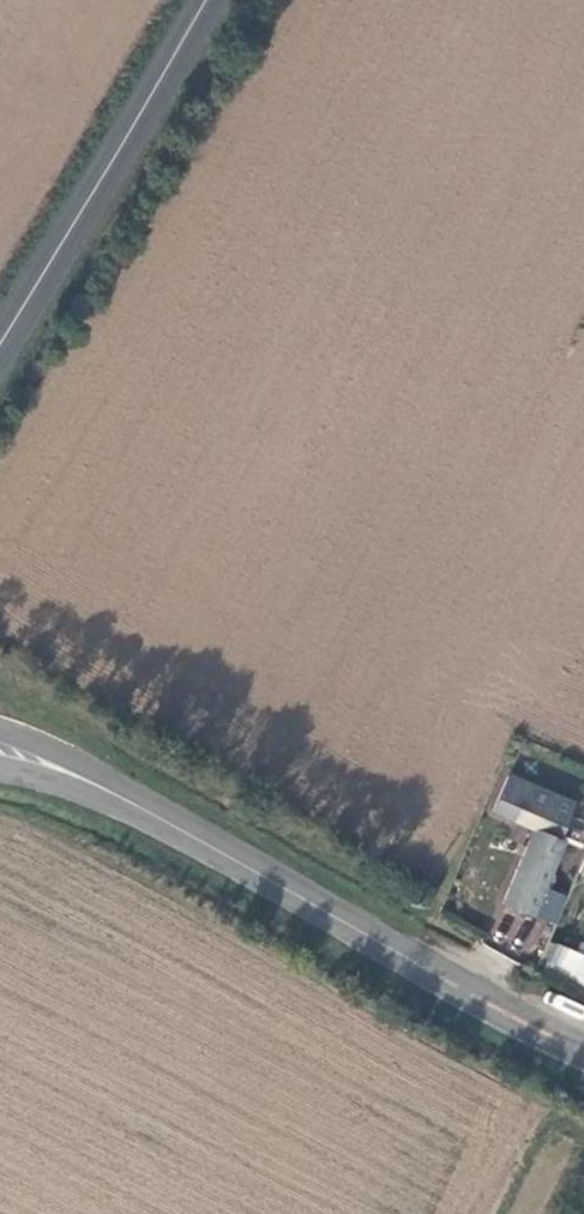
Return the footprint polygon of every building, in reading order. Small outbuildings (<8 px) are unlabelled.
[(502,809),(478,799),(465,833),(483,840),(484,836),(491,839),(490,842),(507,849),(478,924),(508,936),(537,860),(531,857),(545,823),(503,806),(502,809)] [(564,869),(556,889),(570,894),(578,875),(564,869)] [(520,981),(571,1001),(581,976),(530,956),(520,981)]
